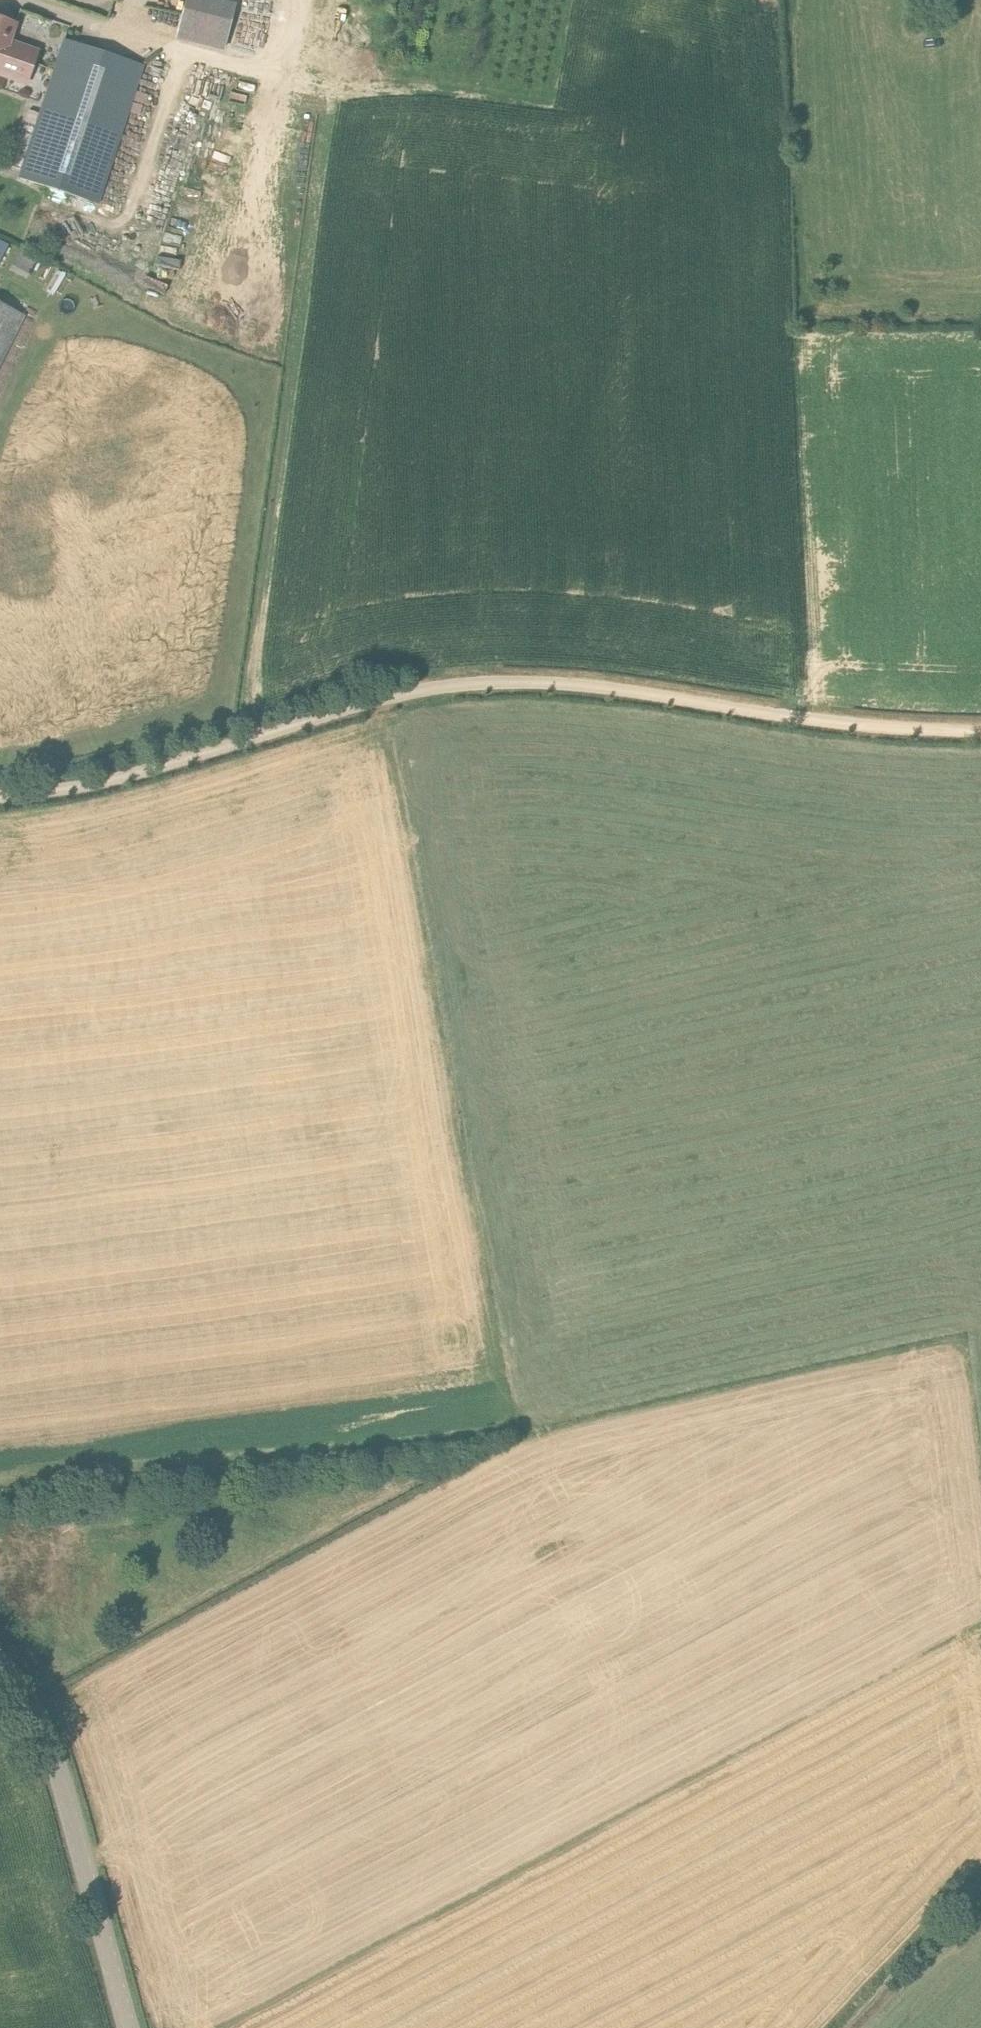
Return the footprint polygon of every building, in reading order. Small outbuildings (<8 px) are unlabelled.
[(237,0),(185,0),(177,33),(226,45),(237,0)] [(26,84),(37,51),(10,42),(16,25),(0,20),(0,75),(26,84)] [(65,40),(45,100),(19,178),(97,203),(142,65),(65,40)] [(8,245),(0,240),(0,261),(8,245)] [(11,264),(29,274),(40,255),(22,245),(11,264)] [(23,317),(0,305),(0,363),(23,317)]
